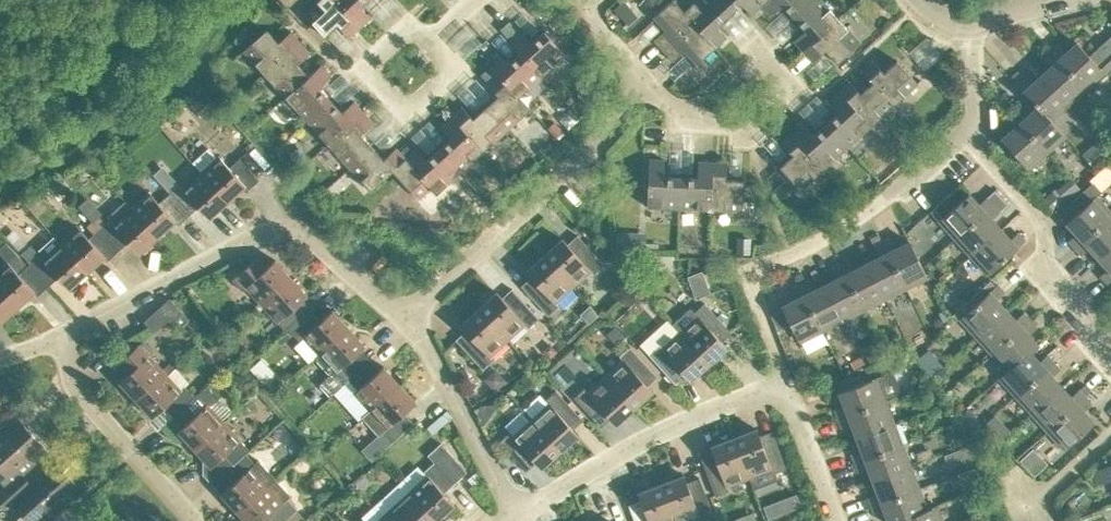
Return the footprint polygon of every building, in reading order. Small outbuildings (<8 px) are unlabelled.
[(335,0),(316,0),(303,12),(324,35),(337,23),(348,36),(359,26),(335,0)] [(359,26),(370,16),(358,4),(363,0),(335,0),(359,26)] [(662,50),(694,21),(683,10),(675,0),(670,0),(653,15),(665,28),(653,39),(662,50)] [(727,12),(716,0),(694,0),(683,10),(694,21),(715,45),(726,36),(715,23),(727,12)] [(761,3),(762,3),(759,0),(716,0),(727,12),(740,1),(751,13),(761,3)] [(794,15),(811,0),(759,0),(762,3),(761,3),(770,14),(783,3),(794,15)] [(803,50),(838,18),(822,0),(811,0),(794,15),(805,28),(793,39),(803,50)] [(838,18),(803,50),(812,60),(825,50),(836,63),(859,42),(838,18)] [(509,21),(500,30),(509,39),(518,31),(509,21)] [(696,62),(715,45),(694,21),(662,50),(672,60),(684,49),(696,62)] [(243,49),(265,73),(300,41),(290,30),(278,41),(266,28),(243,49)] [(509,39),(520,52),(541,75),(565,53),(544,30),(531,42),(520,30),(518,31),(509,39)] [(1110,64),(1110,34),(1088,55),(1076,42),(1065,52),(1058,44),(1052,50),(1087,86),(1110,64)] [(265,73),(286,96),(309,75),(308,75),(297,63),(309,52),(300,41),(265,73)] [(486,41),(480,46),(484,50),(490,45),(486,41)] [(1068,104),(1087,86),(1052,50),(1044,57),(1051,64),(1041,74),(1068,104)] [(486,61),(497,73),(518,96),(519,95),(541,75),(520,52),(508,63),(497,51),(486,61)] [(861,69),(872,81),(893,104),(917,82),(896,59),(883,71),(872,59),(861,69)] [(286,96),(307,120),(330,98),(318,86),(331,75),(320,64),(308,75),(309,75),(286,96)] [(1017,82),(1023,76),(1018,69),(1011,75),(1017,82)] [(497,95),(485,106),(506,129),(530,108),(519,95),(518,96),(497,73),(486,82),(497,95)] [(1051,119),(1068,104),(1041,74),(1030,83),(1023,76),(1017,82),(1016,83),(1037,106),(1037,105),(1050,120),(1051,119)] [(849,80),(838,90),(870,125),(893,104),(872,81),(860,92),(849,80)] [(1001,83),(993,90),(1001,99),(1009,91),(1001,83)] [(838,111),(826,123),(847,146),(870,125),(838,90),(827,99),(838,111)] [(307,120),(328,143),(363,111),(353,100),(341,111),(330,98),(307,120)] [(461,105),(451,115),(483,150),(506,129),(485,106),(473,117),(461,105)] [(1065,135),(1051,119),(1050,120),(1037,105),(1037,106),(1026,115),(1020,107),(1013,114),(1047,150),(1065,135)] [(328,143),(349,166),(356,159),(372,145),(361,132),(373,121),(363,111),(328,143)] [(1028,168),(1047,150),(1013,114),(1006,120),(1012,128),(1001,138),(1028,168)] [(451,137),(439,148),(460,171),(483,150),(451,115),(440,125),(451,137)] [(554,122),(548,128),(557,137),(563,132),(554,122)] [(802,122),(792,132),(824,167),(847,146),(826,123),(813,134),(802,122)] [(824,167),(792,132),(781,142),(792,154),(779,166),(800,189),(824,167)] [(1094,169),(1110,154),(1098,139),(1081,154),(1094,169)] [(370,190),(393,170),(392,169),(405,157),(395,146),(383,157),(372,145),(356,159),(349,166),(370,190)] [(289,152),(295,166),(308,160),(301,147),(289,152)] [(392,169),(393,170),(397,174),(402,180),(418,198),(430,187),(436,193),(460,171),(439,148),(426,160),(415,147),(405,157),(392,169)] [(218,155),(200,171),(227,200),(245,184),(248,188),(259,179),(239,157),(229,166),(218,155)] [(646,206),(678,207),(680,176),(663,175),(664,159),(649,158),(646,206)] [(678,207),(710,209),(712,161),(698,160),(697,177),(680,176),(678,207)] [(712,161),(710,209),(742,210),(743,179),(726,178),(726,162),(712,161)] [(179,183),(168,193),(188,214),(198,205),(209,217),(227,200),(200,171),(183,187),(179,183)] [(1110,214),(1110,212),(1096,195),(1108,184),(1098,172),(1090,179),(1092,182),(1071,200),(1079,209),(1066,222),(1076,233),(1068,240),(1075,247),(1110,214)] [(397,174),(390,179),(396,186),(402,180),(397,174)] [(171,175),(161,183),(169,192),(178,183),(171,175)] [(60,176),(54,181),(62,191),(68,185),(60,176)] [(784,181),(775,189),(781,197),(791,188),(784,181)] [(930,210),(954,238),(992,204),(985,197),(978,203),(968,192),(965,195),(957,185),(930,210)] [(1042,200),(1053,212),(1066,200),(1055,188),(1042,200)] [(994,189),(985,197),(992,204),(1001,196),(994,189)] [(148,190),(130,207),(157,236),(174,220),(178,224),(188,214),(168,193),(159,202),(148,190)] [(998,211),(1007,203),(1001,196),(992,204),(998,211)] [(108,219),(98,228),(118,250),(128,240),(139,252),(157,236),(130,207),(125,201),(106,217),(108,219)] [(954,238),(970,255),(1000,228),(991,217),(998,211),(992,204),(954,238)] [(1098,258),(1110,246),(1110,214),(1075,247),(1081,254),(1088,247),(1098,258)] [(78,225),(60,242),(86,272),(104,255),(108,259),(118,250),(98,228),(88,237),(78,225)] [(1000,228),(970,255),(987,273),(1024,239),(1017,232),(1010,238),(1000,228)] [(645,247),(645,233),(616,231),(615,246),(645,247)] [(882,242),(878,233),(870,238),(874,247),(882,242)] [(562,237),(544,254),(573,286),(591,269),(594,273),(604,264),(577,234),(567,243),(562,237)] [(29,263),(27,264),(47,286),(58,276),(69,288),(86,272),(60,242),(54,235),(40,248),(40,252),(37,256),(29,263)] [(891,238),(882,242),(905,287),(927,276),(909,240),(896,247),(891,238)] [(737,239),(736,253),(750,253),(750,240),(737,239)] [(879,255),(866,262),(884,298),(905,287),(882,242),(874,247),(879,255)] [(1098,258),(1107,268),(1100,275),(1107,283),(1110,279),(1110,246),(1098,258)] [(37,256),(29,247),(21,254),(29,263),(37,256)] [(573,286),(544,254),(526,270),(531,276),(521,285),(548,315),(558,305),(555,302),(573,286)] [(648,255),(647,268),(659,269),(660,255),(648,255)] [(246,286),(261,302),(290,275),(274,258),(265,267),(256,257),(232,278),(242,290),(246,286)] [(849,259),(840,264),(863,309),(884,298),(866,262),(853,268),(849,259)] [(0,268),(0,289),(16,307),(34,291),(37,295),(47,286),(27,264),(18,273),(8,261),(0,268)] [(837,277),(824,283),(842,319),(863,309),(840,264),(832,268),(837,277)] [(687,275),(695,298),(710,292),(701,270),(687,275)] [(801,272),(794,275),(798,285),(805,281),(801,272)] [(932,274),(928,277),(933,288),(939,283),(932,274)] [(261,302),(286,330),(310,308),(302,299),(307,294),(290,275),(261,302)] [(934,289),(942,298),(953,288),(945,280),(934,289)] [(805,281),(798,285),(821,330),(842,319),(824,283),(811,290),(807,281),(805,281)] [(959,317),(975,336),(1005,309),(996,298),(1003,291),(996,283),(959,317)] [(821,330),(798,285),(790,289),(795,298),(781,305),(783,309),(772,315),(779,330),(791,323),(800,341),(821,330)] [(496,291),(478,307),(507,339),(525,323),(528,327),(539,317),(512,288),(502,297),(496,291)] [(16,307),(0,289),(0,322),(16,307)] [(144,320),(154,331),(168,318),(177,328),(188,318),(169,297),(144,320)] [(721,341),(731,332),(704,302),(693,312),(690,308),(672,324),(678,332),(679,331),(708,363),(726,346),(721,341)] [(507,339),(478,307),(460,324),(466,330),(456,339),(483,368),(493,359),(490,355),(507,339)] [(303,336),(318,352),(347,326),(332,309),(320,319),(310,308),(286,330),(287,331),(290,329),(299,340),(303,336)] [(975,336),(991,353),(1029,319),(1022,312),(1015,319),(1005,309),(975,336)] [(943,310),(938,312),(943,322),(948,319),(943,310)] [(991,353),(1006,370),(1007,370),(1029,350),(1030,351),(1038,344),(1028,333),(1035,326),(1029,319),(991,353)] [(319,383),(329,394),(369,357),(361,348),(364,345),(347,326),(318,352),(318,353),(314,357),(329,373),(319,383)] [(708,363),(679,331),(678,332),(661,347),(658,344),(648,353),(675,383),(685,373),(690,379),(708,363)] [(119,380),(135,397),(164,370),(149,354),(153,351),(143,340),(112,369),(121,378),(119,380)] [(882,356),(874,342),(861,349),(869,363),(882,356)] [(623,359),(605,375),(634,407),(652,390),(646,384),(656,375),(630,346),(619,355),(623,359)] [(928,349),(916,359),(930,375),(942,365),(928,349)] [(1057,355),(1052,349),(1046,354),(1052,360),(1057,355)] [(999,377),(1014,394),(1052,360),(1046,354),(1039,361),(1030,351),(1029,350),(1007,370),(1006,370),(999,377)] [(865,363),(860,355),(850,361),(854,369),(865,363)] [(354,392),(369,409),(399,382),(383,365),(379,368),(369,357),(329,394),(330,395),(349,378),(357,388),(354,392)] [(1014,394),(1031,412),(1061,385),(1052,375),(1059,368),(1052,360),(1014,394)] [(455,371),(462,385),(471,381),(464,366),(455,371)] [(163,405),(172,415),(173,416),(194,396),(184,385),(181,388),(164,370),(135,397),(152,416),(163,405)] [(838,417),(885,399),(901,393),(893,370),(838,391),(844,405),(834,408),(838,417)] [(634,407),(605,375),(587,391),(584,387),(573,397),(600,426),(610,417),(616,423),(634,407)] [(399,382),(369,409),(370,409),(362,416),(379,435),(383,431),(392,441),(413,422),(404,411),(415,401),(399,382)] [(186,438),(194,447),(223,420),(209,405),(212,400),(212,391),(209,386),(207,384),(194,396),(173,416),(172,415),(160,427),(170,438),(172,439),(174,440),(176,441),(178,441),(180,441),(181,441),(183,440),(184,439),(186,438)] [(1031,412),(1047,430),(1084,396),(1078,389),(1071,396),(1061,385),(1031,412)] [(548,402),(530,419),(559,450),(577,434),(572,428),(582,419),(555,389),(545,399),(548,402)] [(1084,396),(1047,430),(1063,448),(1093,421),(1083,410),(1091,403),(1084,396)] [(256,405),(251,398),(246,401),(252,408),(256,405)] [(850,422),(855,436),(893,421),(885,399),(838,417),(841,426),(850,422)] [(483,426),(496,409),(492,404),(483,405),(475,409),(483,426)] [(432,434),(450,417),(445,411),(427,428),(432,434)] [(559,450),(530,419),(513,435),(509,431),(499,440),(526,470),(536,461),(541,467),(559,450)] [(6,487),(22,472),(23,473),(36,461),(30,454),(41,444),(20,420),(0,438),(0,480),(6,487)] [(202,472),(211,483),(249,448),(223,420),(194,447),(210,465),(202,472)] [(851,452),(854,461),(902,443),(893,421),(855,436),(860,449),(851,452)] [(756,428),(733,436),(749,476),(771,468),(772,472),(785,467),(771,430),(759,435),(756,428)] [(967,444),(964,435),(955,439),(959,447),(967,444)] [(749,476),(733,436),(710,445),(713,452),(701,457),(715,494),(728,489),(726,485),(749,476)] [(426,474),(409,491),(435,520),(454,503),(443,492),(466,471),(440,442),(427,454),(434,461),(423,471),(426,474)] [(867,466),(872,480),(910,465),(902,443),(854,461),(858,470),(867,466)] [(977,456),(971,443),(964,447),(970,459),(977,456)] [(221,492),(238,511),(275,477),(258,459),(254,462),(245,452),(249,449),(249,448),(211,483),(224,472),(233,482),(221,492)] [(934,456),(930,448),(916,453),(920,462),(934,456)] [(75,482),(74,480),(77,477),(77,473),(67,462),(63,462),(60,465),(58,463),(33,485),(23,474),(0,495),(0,502),(4,506),(11,500),(22,513),(14,520),(33,520),(45,509),(50,515),(55,515),(66,505),(66,501),(61,495),(75,482)] [(1093,470),(1098,483),(1110,478),(1110,463),(1093,470)] [(980,464),(968,469),(974,483),(975,483),(984,479),(985,479),(982,470),(980,464)] [(868,496),(871,505),(918,487),(910,465),(872,480),(877,493),(868,496)] [(660,483),(675,520),(681,520),(698,514),(700,519),(713,514),(699,476),(686,481),(683,474),(660,483)] [(238,511),(247,520),(282,520),(296,508),(287,498),(291,495),(275,477),(238,511)] [(660,483),(638,491),(640,499),(628,503),(635,520),(675,520),(660,483)] [(899,520),(927,509),(926,508),(918,487),(871,505),(875,514),(884,510),(888,520),(899,520)] [(984,503),(979,490),(971,493),(976,506),(984,503)] [(385,519),(386,520),(434,520),(435,520),(409,491),(381,516),(385,519)] [(796,494),(782,499),(787,511),(800,506),(796,494)] [(936,504),(926,508),(927,509),(899,520),(942,520),(936,504)] [(991,512),(978,517),(980,520),(994,520),(991,512)]
